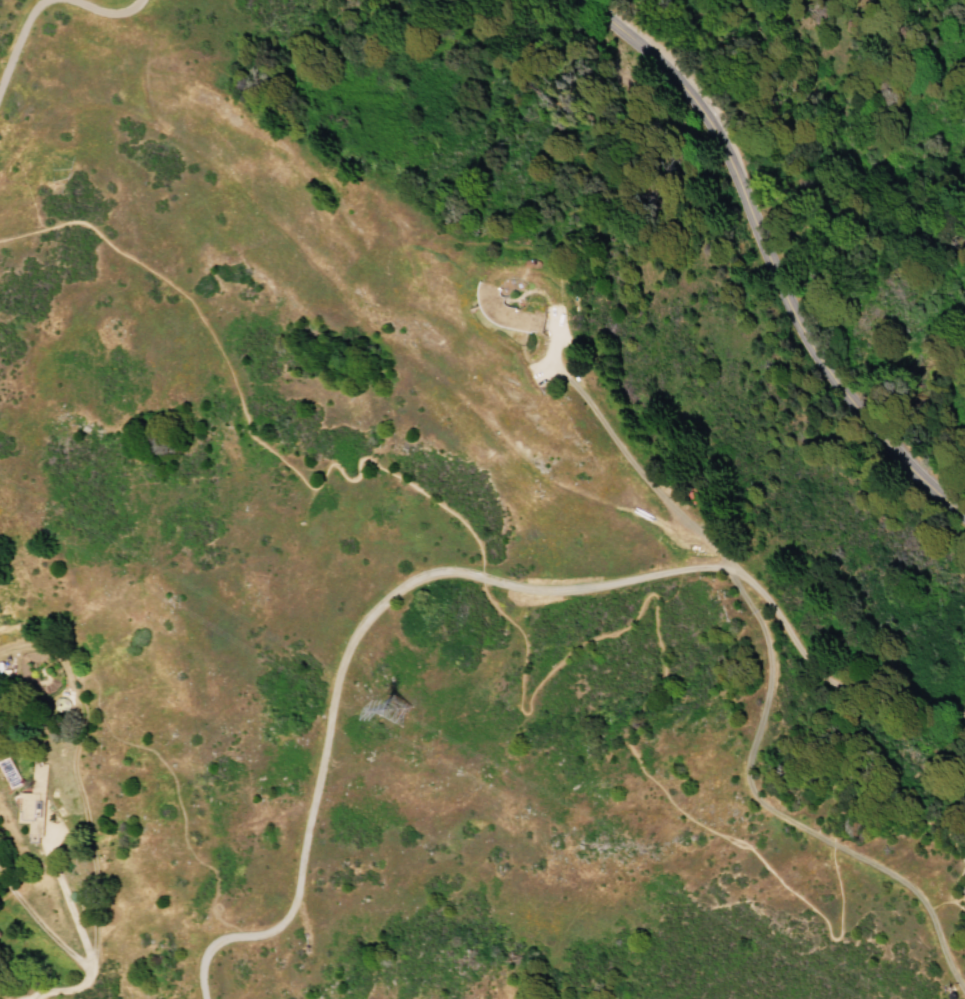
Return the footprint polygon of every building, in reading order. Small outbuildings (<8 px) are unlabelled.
[(44,769),(33,769),(33,794),(23,794),(23,821),(32,821),(32,837),(44,837),(44,769)]
